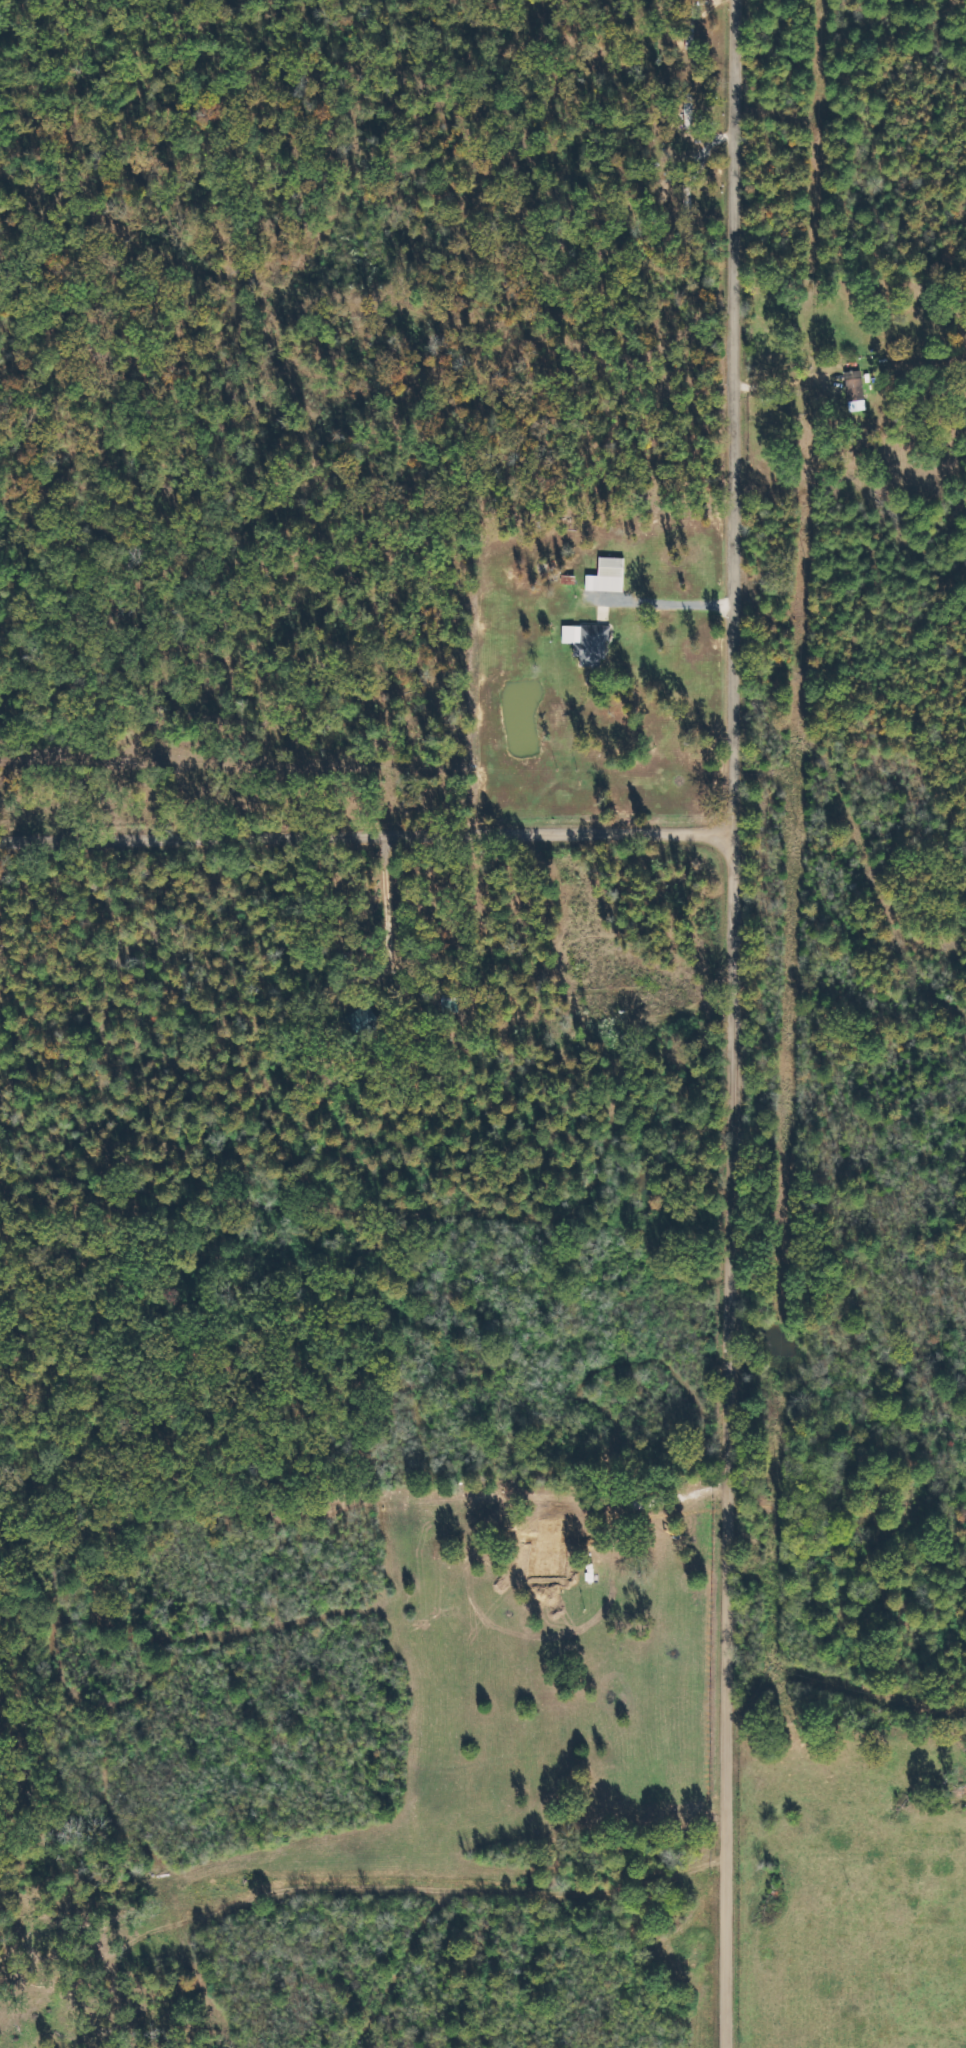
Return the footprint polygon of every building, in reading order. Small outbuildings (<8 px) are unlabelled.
[(846,372),(848,411),(864,411),(862,371),(846,372)] [(584,574),(584,590),(621,591),(622,557),(597,556),(597,575),(584,574)] [(561,625),(561,643),(573,643),(573,656),(578,656),(578,665),(602,665),(602,640),(609,640),(609,625),(561,625)]
